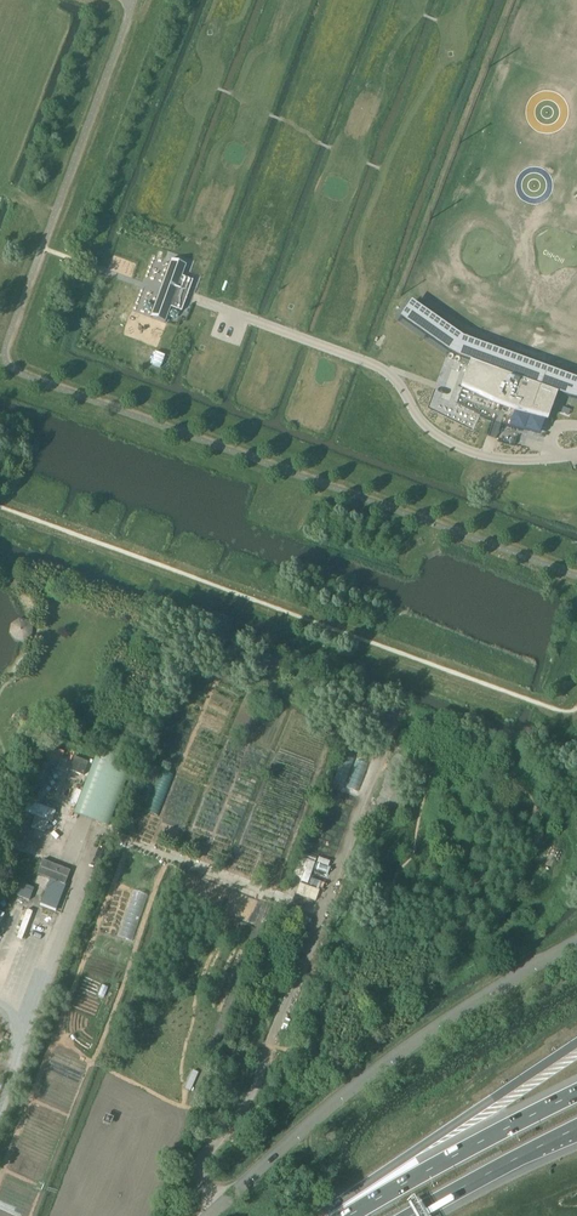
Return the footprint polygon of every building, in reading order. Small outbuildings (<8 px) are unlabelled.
[(171,258),(150,316),(165,321),(171,305),(182,309),(193,277),(182,274),(186,263),(171,258)] [(399,315),(453,353),(471,361),(469,366),(456,401),(481,414),(491,419),(493,420),(503,424),(540,433),(554,391),(576,398),(576,379),(461,336),(409,300),(399,315)] [(31,637),(33,628),(27,621),(22,620),(18,619),(11,625),(10,633),(15,640),(22,642),(23,642),(31,637)] [(74,813),(108,826),(132,762),(98,749),(85,785),(74,813)] [(70,871),(58,866),(43,860),(37,874),(51,879),(40,906),(55,911),(70,871)] [(8,872),(15,874),(18,866),(11,864),(8,872)] [(32,894),(34,888),(20,883),(15,895),(29,900),(31,895),(32,893),(32,894)]
